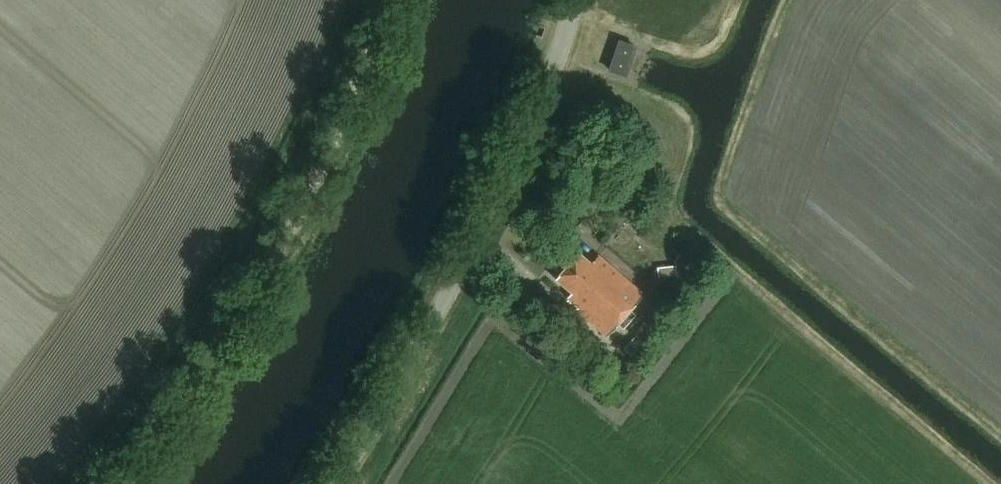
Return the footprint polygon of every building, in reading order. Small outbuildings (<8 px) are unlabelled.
[(624,75),(634,46),(621,41),(611,71),(624,75)] [(578,252),(556,278),(572,292),(567,297),(578,307),(576,310),(606,336),(643,293),(598,255),(592,263),(578,252)] [(676,276),(675,271),(675,266),(657,268),(658,271),(658,278),(676,276)] [(576,335),(584,325),(577,319),(568,328),(576,335)] [(635,335),(644,343),(654,331),(644,322),(635,335)] [(632,356),(643,343),(634,336),(624,349),(632,356)] [(596,351),(584,341),(578,347),(590,357),(596,351)]
